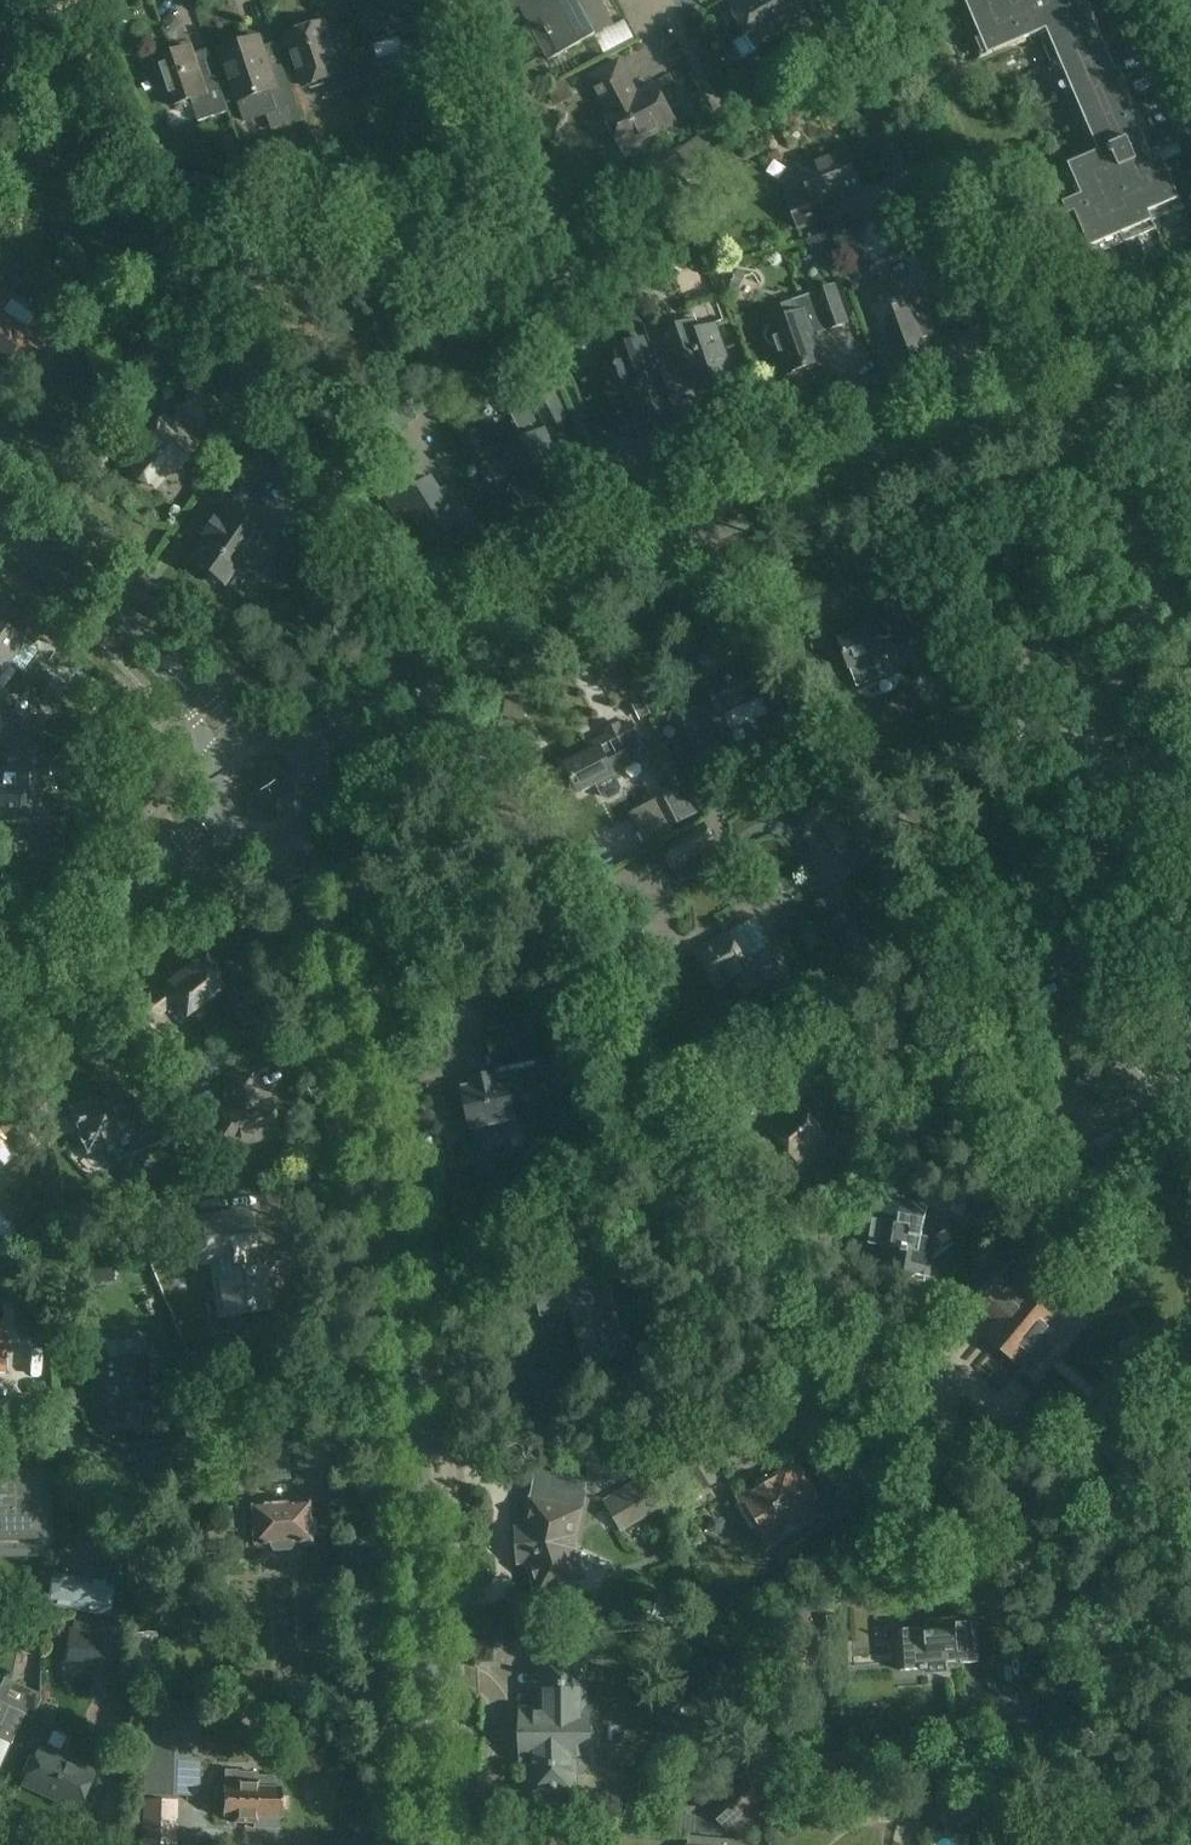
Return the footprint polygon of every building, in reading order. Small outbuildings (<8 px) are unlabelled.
[(371,44),(412,31),(417,45),(445,36),(434,1),(416,7),(413,0),(357,0),(371,44)] [(613,26),(599,0),(516,0),(529,23),(540,17),(561,54),(613,26)] [(766,0),(733,0),(727,3),(753,47),(783,29),(766,0)] [(783,29),(816,10),(810,0),(766,0),(783,29)] [(852,3),(833,17),(845,35),(891,2),(889,0),(850,0),(852,3)] [(1152,220),(1184,207),(1159,148),(1153,151),(1107,42),(1117,38),(1101,0),(1089,0),(1070,8),(1067,0),(956,0),(981,59),(1040,34),(1091,156),(1062,168),(1075,200),(1062,205),(1067,217),(1076,214),(1094,257),(1157,231),(1152,220)] [(17,33),(0,16),(0,51),(17,33)] [(351,53),(336,58),(324,23),(288,36),(305,86),(332,77),(338,92),(362,84),(351,53)] [(245,121),(267,114),(270,122),(300,112),(285,69),(272,73),(260,38),(222,51),(245,121)] [(218,79),(204,84),(191,47),(155,60),(170,105),(198,96),(202,106),(196,109),(200,120),(228,111),(218,79)] [(621,150),(629,145),(634,148),(641,144),(642,139),(674,122),(655,85),(636,95),(618,62),(588,78),(605,111),(602,113),(621,150)] [(820,202),(861,185),(847,149),(799,168),(808,191),(787,200),(798,229),(826,218),(820,202)] [(193,184),(221,192),(224,181),(197,173),(193,184)] [(841,208),(867,201),(864,189),(838,196),(841,208)] [(831,233),(808,241),(819,274),(843,265),(831,233)] [(902,340),(905,339),(912,359),(941,348),(933,326),(962,316),(945,269),(928,275),(933,289),(892,304),(896,315),(893,316),(890,325),(894,335),(902,340)] [(12,293),(0,285),(0,311),(12,293)] [(642,323),(631,291),(619,286),(609,310),(642,323)] [(816,294),(799,299),(813,337),(815,333),(828,328),(828,329),(847,323),(835,286),(816,292),(816,294)] [(814,340),(813,337),(799,299),(792,302),(796,313),(770,323),(771,327),(769,331),(767,335),(769,340),(772,342),(777,344),(787,374),(822,362),(814,340)] [(5,358),(3,361),(24,375),(46,344),(0,311),(0,354),(5,358)] [(696,387),(732,375),(714,326),(697,332),(693,321),(661,333),(672,363),(686,358),(696,387)] [(656,376),(642,339),(610,351),(615,366),(598,372),(617,426),(627,422),(629,429),(651,422),(648,415),(653,413),(642,381),(656,376)] [(529,393),(549,431),(569,420),(550,382),(529,393)] [(154,487),(170,468),(174,471),(196,445),(187,438),(196,426),(200,430),(220,407),(195,386),(176,409),(179,411),(169,422),(163,417),(140,443),(144,446),(128,465),(130,467),(132,472),(138,480),(146,484),(151,485),(154,487)] [(521,502),(528,499),(528,500),(566,481),(557,463),(554,464),(547,452),(552,449),(543,430),(503,450),(518,481),(511,484),(510,490),(515,501),(521,502)] [(255,445),(220,468),(237,493),(272,469),(255,445)] [(455,538),(456,539),(477,526),(451,485),(439,493),(430,478),(415,488),(407,476),(380,493),(398,520),(411,511),(429,540),(430,539),(437,550),(455,538)] [(204,544),(192,562),(208,573),(207,578),(214,583),(219,581),(223,584),(235,566),(243,572),(255,555),(247,549),(261,529),(230,508),(224,517),(218,512),(198,540),(204,544)] [(296,520),(275,528),(283,552),(304,545),(296,520)] [(9,663),(20,671),(36,650),(30,646),(39,633),(0,604),(6,598),(0,593),(0,656),(9,663)] [(895,672),(889,655),(883,640),(894,636),(896,642),(910,637),(898,606),(884,611),(886,615),(860,625),(862,630),(840,638),(857,686),(895,672)] [(42,648),(37,664),(57,670),(62,655),(42,648)] [(0,656),(0,674),(9,663),(0,656)] [(719,715),(722,714),(764,696),(749,661),(730,669),(733,676),(707,686),(713,701),(719,715)] [(954,704),(979,692),(966,663),(941,674),(954,704)] [(719,715),(713,701),(682,714),(697,751),(732,736),(722,714),(719,715)] [(631,721),(620,727),(619,725),(607,731),(609,736),(619,755),(622,760),(645,748),(631,721)] [(608,761),(619,755),(609,736),(584,749),(587,754),(566,766),(581,794),(597,786),(603,797),(609,799),(620,794),(622,787),(608,761)] [(43,798),(44,771),(52,771),(52,756),(0,754),(0,795),(43,798)] [(834,846),(858,832),(832,790),(834,788),(829,780),(790,804),(806,830),(819,821),(834,846)] [(658,797),(631,812),(648,843),(672,830),(670,826),(701,810),(687,784),(659,799),(658,797)] [(0,795),(0,837),(49,839),(49,823),(42,822),(43,798),(0,795)] [(700,829),(679,842),(690,858),(711,845),(700,829)] [(0,837),(0,850),(26,852),(26,838),(0,837)] [(750,1002),(759,997),(759,991),(789,972),(774,947),(746,965),(728,935),(695,955),(717,992),(732,982),(744,1000),(745,1000),(750,1002)] [(159,1013),(175,1001),(185,1015),(202,1002),(205,1003),(219,992),(218,990),(220,988),(214,981),(221,975),(206,955),(157,992),(158,993),(149,1000),(148,998),(120,1020),(148,1055),(176,1034),(159,1013)] [(516,1121),(508,1079),(543,1072),(541,1061),(543,1060),(536,1022),(490,1031),(499,1076),(470,1081),(472,1087),(465,1089),(473,1130),(516,1121)] [(841,1081),(841,1073),(816,1041),(767,1080),(788,1106),(789,1105),(795,1112),(771,1131),(798,1164),(828,1140),(838,1140),(838,1142),(842,1148),(852,1148),(857,1141),(857,1132),(828,1132),(824,1135),(796,1100),(822,1079),(826,1085),(835,1086),(841,1081)] [(277,1140),(271,1103),(257,1105),(252,1075),(224,1079),(229,1110),(218,1111),(224,1149),(277,1140)] [(193,1111),(189,1085),(157,1090),(165,1116),(193,1111)] [(117,1091),(92,1102),(71,1110),(87,1150),(121,1137),(125,1146),(169,1127),(157,1100),(151,1102),(149,1098),(128,1106),(129,1108),(125,1110),(117,1091)] [(0,1162),(3,1166),(13,1160),(0,1142),(0,1162)] [(899,1224),(883,1221),(874,1220),(869,1245),(903,1251),(899,1272),(907,1281),(916,1276),(930,1278),(933,1260),(942,1251),(938,1241),(923,1238),(928,1208),(902,1203),(899,1224)] [(1175,1222),(1190,1249),(1190,1212),(1175,1222)] [(246,1271),(244,1254),(254,1252),(248,1213),(193,1221),(199,1262),(218,1259),(229,1330),(251,1326),(249,1326),(247,1311),(268,1308),(262,1269),(246,1271)] [(1045,1363),(1052,1355),(1056,1345),(1039,1331),(1054,1313),(1025,1289),(1033,1278),(1012,1261),(998,1278),(995,1275),(972,1302),(996,1321),(984,1336),(1020,1366),(1026,1359),(1037,1368),(1045,1363)] [(543,1316),(572,1309),(581,1343),(594,1340),(599,1360),(625,1353),(612,1303),(609,1304),(600,1269),(575,1276),(576,1280),(536,1290),(543,1316)] [(99,1382),(100,1398),(104,1398),(106,1423),(144,1420),(143,1395),(148,1395),(146,1357),(101,1360),(103,1381),(99,1382)] [(290,1438),(290,1436),(259,1448),(259,1449),(261,1481),(292,1479),(290,1438)] [(589,1482),(626,1480),(625,1454),(588,1455),(589,1482)] [(687,1469),(702,1492),(720,1481),(705,1457),(687,1469)] [(635,1479),(603,1499),(622,1530),(671,1500),(647,1460),(630,1471),(635,1479)] [(767,1545),(803,1523),(795,1510),(819,1495),(800,1463),(739,1500),(767,1545)] [(46,1534),(44,1476),(27,1477),(27,1464),(0,1465),(0,1536),(46,1534)] [(585,1493),(551,1487),(548,1503),(531,1500),(525,1529),(517,1530),(519,1564),(527,1563),(538,1595),(587,1579),(576,1547),(576,1536),(585,1493)] [(238,1536),(238,1545),(261,1544),(262,1546),(266,1545),(266,1544),(270,1544),(270,1546),(273,1551),(288,1550),(291,1545),(291,1543),(297,1542),(297,1544),(302,1543),(302,1542),(310,1542),(310,1538),(315,1535),(315,1521),(309,1518),(308,1503),(305,1504),(301,1502),(296,1502),(292,1504),(251,1506),(251,1507),(218,1509),(219,1537),(238,1536)] [(137,1548),(116,1550),(120,1588),(141,1586),(137,1548)] [(48,1607),(110,1616),(115,1582),(53,1572),(48,1607)] [(974,1622),(957,1623),(957,1621),(924,1624),(924,1628),(898,1630),(901,1671),(922,1669),(922,1670),(927,1670),(927,1671),(948,1669),(947,1662),(962,1661),(962,1664),(977,1663),(974,1622)] [(118,1634),(73,1627),(68,1626),(63,1663),(112,1670),(118,1634)] [(160,1687),(156,1630),(126,1633),(130,1689),(160,1687)] [(590,1712),(583,1712),(583,1660),(544,1660),(544,1712),(522,1712),(523,1758),(535,1758),(535,1781),(544,1791),(574,1790),(574,1773),(583,1773),(589,1767),(589,1758),(591,1758),(590,1712)] [(9,1742),(22,1713),(0,1703),(0,1737),(9,1742)] [(149,1705),(146,1795),(199,1797),(202,1706),(149,1705)] [(95,1772),(39,1747),(21,1785),(77,1811),(95,1772)] [(280,1777),(256,1776),(244,1776),(244,1770),(227,1769),(225,1816),(235,1816),(235,1823),(255,1824),(255,1828),(278,1828),(280,1777)] [(696,1796),(707,1808),(732,1784),(720,1772),(696,1796)] [(744,1834),(748,1839),(766,1824),(752,1807),(761,1799),(746,1782),(712,1811),(738,1840),(744,1834)] [(942,1823),(972,1825),(974,1794),(944,1792),(942,1823)] [(147,1801),(145,1843),(176,1844),(178,1803),(147,1801)] [(768,1844),(691,1836),(690,1844),(686,1844),(768,1844)]
